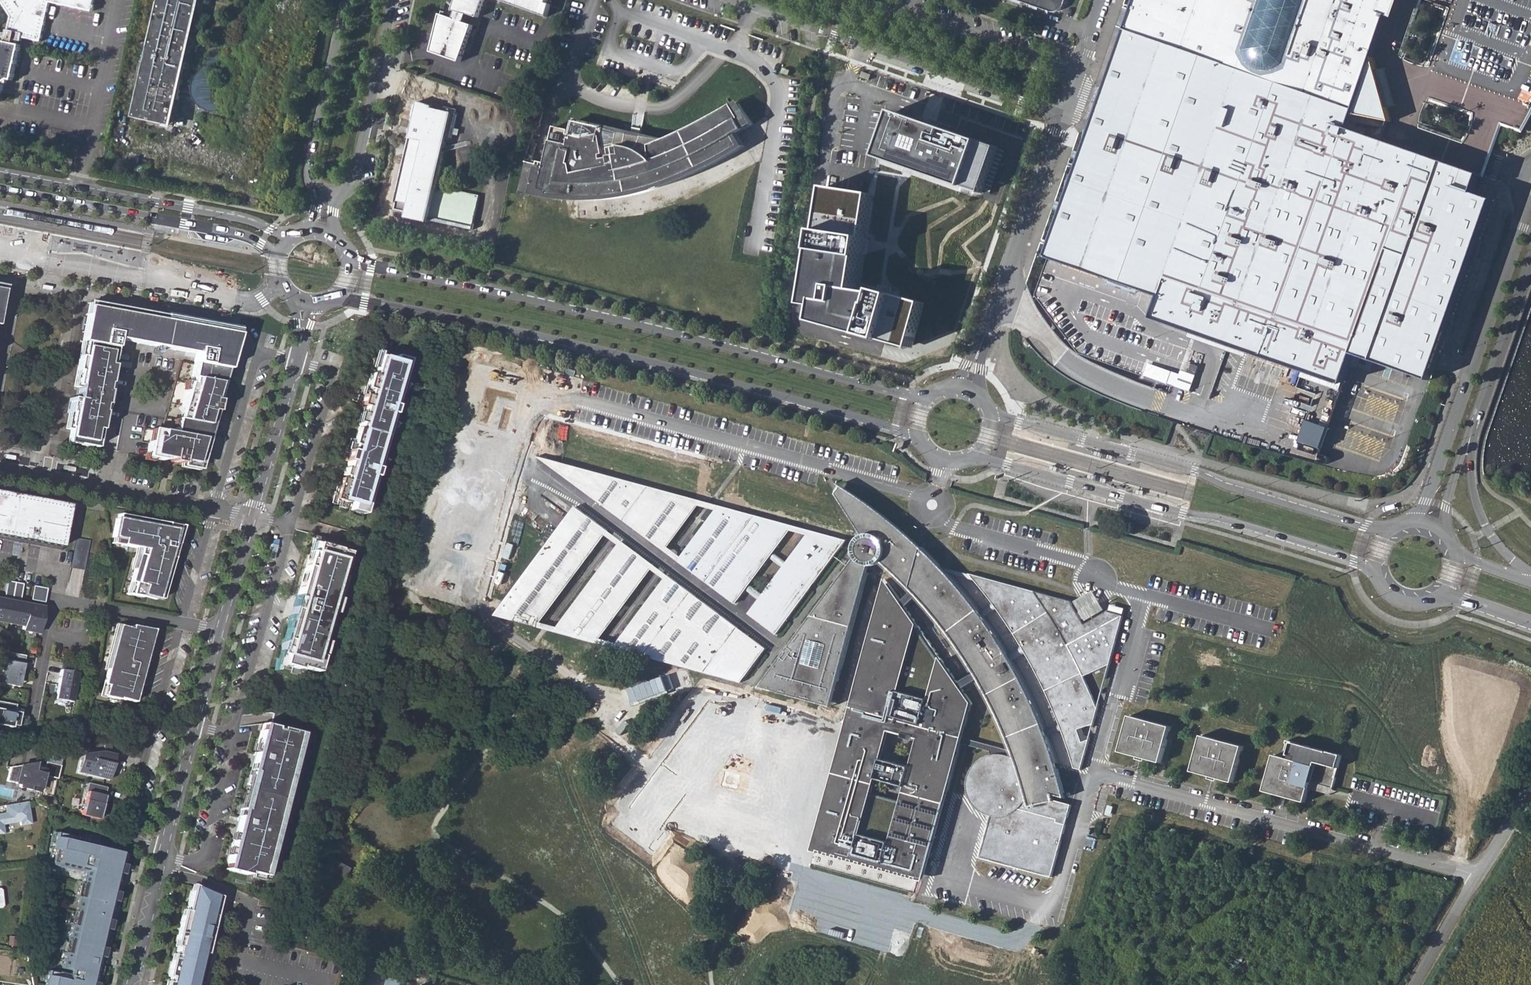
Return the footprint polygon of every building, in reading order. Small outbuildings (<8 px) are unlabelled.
[(1,93),(4,83),(9,79),(12,80),(13,78),(16,79),(17,74),(13,74),(15,65),(18,66),(20,61),(16,60),(19,52),(21,53),(22,49),(19,48),(20,45),(18,44),(18,41),(22,42),(24,38),(43,42),(52,3),(96,12),(98,0),(0,0),(0,1),(9,14),(5,31),(1,30),(0,33),(0,94),(1,93)] [(133,118),(172,127),(200,0),(160,0),(133,118)] [(454,10),(457,11),(456,15),(443,11),(434,48),(463,59),(475,25),(467,22),(470,14),(479,17),(485,0),(458,0),(454,10)] [(544,18),(548,6),(546,4),(547,0),(493,0),(544,18)] [(1052,13),(1058,13),(1063,10),(1067,5),(1068,0),(1013,0),(1052,13)] [(1122,46),(1348,128),(1353,115),(1391,123),(1388,108),(1395,106),(1395,105),(1392,105),(1388,88),(1383,70),(1385,69),(1385,68),(1377,70),(1374,57),(1388,15),(1380,12),(1379,13),(1370,10),(1373,0),(1138,0),(1122,46)] [(218,112),(217,46),(197,76),(193,84),(192,91),(193,99),(197,104),(204,110),(218,112)] [(1481,175),(1348,128),(1122,46),(1048,258),(1161,298),(1154,317),(1345,384),(1355,355),(1430,381),(1493,200),(1474,193),(1481,175)] [(463,59),(434,48),(433,52),(462,62),(463,59)] [(455,111),(417,97),(393,205),(405,208),(404,212),(470,227),(477,193),(451,187),(450,190),(433,187),(445,134),(450,135),(455,111)] [(662,144),(617,133),(613,150),(604,151),(601,129),(573,122),(571,135),(567,134),(568,132),(553,128),(545,164),(529,160),(530,155),(523,153),(513,194),(526,198),(527,193),(533,195),(538,195),(545,197),(551,198),(560,200),(566,200),(570,201),(579,202),(590,203),(603,203),(622,201),(633,198),(645,195),(660,190),(674,185),(689,178),(702,172),(713,166),(725,158),(732,154),(740,149),(743,146),(736,133),(742,130),(752,125),(739,101),(736,103),(726,111),(717,116),(705,124),(692,131),(671,140),(662,144)] [(1498,121),(1519,123),(1521,106),(1501,104),(1501,110),(1499,110),(1498,121)] [(897,107),(879,156),(984,194),(1001,145),(897,107)] [(601,129),(604,151),(613,150),(617,133),(601,129)] [(818,322),(914,347),(929,296),(889,283),(862,280),(875,187),(828,180),(811,295),(822,296),(818,322)] [(1161,298),(1048,258),(1034,297),(1079,356),(1161,385),(1157,397),(1320,454),(1345,384),(1154,317),(1161,298)] [(85,342),(86,342),(88,314),(226,333),(218,367),(221,368),(223,368),(233,329),(82,307),(81,341),(85,342)] [(196,461),(200,462),(206,438),(202,438),(206,424),(210,410),(214,411),(216,399),(215,399),(210,398),(211,393),(216,394),(221,368),(218,367),(226,333),(88,314),(86,342),(85,342),(77,387),(75,398),(70,397),(67,413),(72,413),(69,429),(67,440),(80,442),(80,444),(93,447),(110,348),(112,348),(114,334),(124,336),(123,341),(185,352),(185,347),(194,348),(193,353),(191,363),(188,382),(186,382),(180,405),(184,405),(181,419),(174,418),(172,432),(154,429),(151,441),(148,441),(146,453),(146,456),(152,458),(163,460),(163,456),(164,453),(171,454),(170,458),(169,461),(180,463),(181,460),(195,463),(196,461)] [(85,342),(81,341),(76,368),(75,372),(72,386),(77,387),(85,342)] [(106,380),(112,348),(110,348),(93,447),(95,447),(100,415),(101,413),(103,409),(105,403),(107,398),(107,394),(107,392),(107,389),(107,384),(107,380),(106,380)] [(337,479),(331,500),(337,501),(344,503),(345,500),(350,502),(349,506),(362,510),(403,359),(390,355),(390,358),(388,362),(374,359),(371,358),(367,370),(371,371),(370,375),(366,390),(364,396),(360,395),(357,405),(361,407),(349,451),(345,450),(342,460),(346,462),(344,469),(342,477),(341,480),(337,479)] [(366,374),(362,388),(366,390),(370,375),(366,374)] [(67,413),(64,429),(69,429),(72,413),(67,413)] [(146,456),(146,453),(144,452),(143,459),(151,461),(152,458),(146,456)] [(1113,460),(1114,457),(1105,454),(1096,452),(1095,455),(1113,460)] [(540,458),(663,551),(666,547),(697,504),(699,501),(540,458)] [(180,463),(179,466),(197,469),(200,462),(196,461),(195,463),(181,460),(180,463)] [(1089,475),(1088,479),(1097,481),(1106,484),(1108,480),(1089,475)] [(975,804),(978,809),(982,812),(987,815),(992,817),(981,857),(1053,877),(1072,807),(1053,800),(1065,797),(1063,786),(1060,775),(1057,765),(1054,754),(1050,743),(1048,737),(1046,732),(1041,718),(1032,700),(1011,661),(1009,657),(1000,642),(994,634),(985,621),(982,616),(971,604),(962,592),(952,581),(941,569),(929,557),(916,545),(903,533),(892,523),(881,514),(870,505),(858,497),(847,490),(835,483),(829,489),(863,536),(861,539),(859,543),(858,547),(857,551),(858,556),(760,688),(831,707),(832,703),(869,566),(873,566),(877,566),(881,564),(884,562),(894,571),(903,581),(912,590),(924,604),(935,617),(946,631),(955,644),(965,656),(973,669),(980,680),(987,692),(993,704),(998,714),(1003,725),(1008,736),(1014,753),(1016,758),(1016,760),(1006,756),(1000,756),(995,756),(990,758),(984,761),(980,765),(976,769),(973,774),(971,778),(970,783),(970,788),(970,792),(972,796),(973,800),(975,804)] [(0,491),(0,496),(68,509),(69,504),(0,491)] [(0,496),(0,536),(61,547),(68,509),(0,496)] [(697,504),(715,510),(717,506),(699,501),(697,504)] [(362,510),(349,506),(348,511),(361,514),(362,510)] [(791,526),(717,506),(715,510),(680,557),(677,561),(734,603),(745,588),(748,584),(768,556),(771,552),(789,529),(791,526)] [(502,606),(524,623),(536,627),(539,623),(604,534),(606,531),(575,507),(502,606)] [(95,512),(81,509),(71,567),(84,569),(95,512)] [(182,525),(118,514),(117,518),(116,518),(112,537),(122,539),(121,544),(139,548),(127,594),(142,597),(142,595),(156,599),(156,597),(161,599),(177,544),(174,543),(175,537),(178,538),(182,525)] [(789,529),(807,535),(810,530),(791,526),(789,529)] [(845,540),(810,530),(807,535),(785,563),(782,567),(762,595),(759,599),(749,613),(776,634),(845,540)] [(604,534),(618,545),(621,541),(606,531),(604,534)] [(0,536),(0,539),(60,550),(61,547),(0,536)] [(314,542),(311,541),(305,558),(309,560),(314,542)] [(555,632),(596,643),(599,639),(650,568),(653,565),(621,541),(618,545),(558,628),(555,632)] [(346,551),(314,542),(309,560),(305,558),(301,573),(305,574),(303,581),(299,580),(295,596),(299,597),(298,599),(294,598),(291,608),(295,609),(293,617),(289,616),(287,623),(291,624),(289,631),(285,630),(281,645),(284,646),(279,663),(296,668),(297,666),(315,671),(319,656),(314,654),(317,646),(318,646),(330,605),(329,605),(334,588),(335,588),(346,551)] [(663,551),(677,561),(680,557),(666,547),(663,551)] [(768,556),(782,567),(785,563),(771,552),(768,556)] [(650,568),(664,579),(667,575),(653,565),(650,568)] [(765,648),(667,575),(664,579),(617,644),(614,648),(741,682),(765,648)] [(1035,673),(1052,706),(1061,726),(1063,731),(1067,740),(1070,749),(1073,758),(1075,767),(1082,769),(1123,616),(1109,612),(1084,626),(1070,602),(970,576),(970,578),(979,588),(993,607),(997,612),(1008,626),(1021,648),(1024,653),(1035,673)] [(884,578),(811,848),(924,879),(974,702),(884,578)] [(7,580),(4,596),(7,597),(6,601),(3,600),(0,599),(0,620),(3,621),(7,622),(15,582),(7,580)] [(23,584),(15,582),(7,622),(23,624),(27,604),(19,603),(16,603),(17,599),(20,599),(23,584)] [(745,588),(759,599),(762,595),(748,584),(745,588)] [(47,588),(33,585),(30,600),(44,603),(47,588)] [(41,607),(27,604),(23,624),(22,629),(39,632),(42,613),(40,612),(41,607)] [(496,616),(524,623),(502,606),(496,616)] [(982,616),(985,621),(997,612),(993,607),(982,616)] [(536,627),(555,632),(558,628),(539,623),(536,627)] [(118,625),(99,695),(118,699),(119,698),(134,702),(138,685),(136,685),(138,679),(140,679),(153,629),(131,625),(131,628),(118,625)] [(596,643),(614,648),(617,644),(599,639),(596,643)] [(284,646),(281,645),(276,662),(279,663),(284,646)] [(1009,657),(1011,661),(1024,653),(1021,648),(1009,657)] [(3,651),(0,669),(0,683),(14,685),(15,677),(18,675),(21,676),(24,655),(3,651)] [(78,665),(61,661),(56,693),(72,697),(78,665)] [(72,697),(56,693),(55,698),(71,702),(72,697)] [(0,701),(0,725),(11,727),(11,725),(14,711),(15,704),(0,701)] [(1132,717),(1122,752),(1161,763),(1171,728),(1132,717)] [(297,731),(261,722),(259,729),(260,729),(257,743),(258,743),(256,752),(250,775),(248,774),(246,783),(250,784),(244,808),(240,807),(238,816),(240,817),(234,840),(232,839),(230,846),(232,846),(230,854),(228,853),(226,861),(228,862),(226,868),(247,873),(247,870),(260,874),(264,861),(267,862),(272,843),(270,843),(272,834),(274,835),(279,817),(275,816),(285,778),(289,779),(293,761),(291,761),(293,752),(295,753),(299,737),(296,736),(297,731)] [(1046,732),(1048,737),(1063,731),(1061,726),(1046,732)] [(1201,736),(1191,772),(1233,784),(1243,748),(1201,736)] [(1341,757),(1287,742),(1282,758),(1274,756),(1264,792),(1305,804),(1309,789),(1310,784),(1332,790),(1341,757)] [(80,760),(77,772),(105,778),(106,774),(110,775),(115,754),(102,751),(87,753),(85,761),(80,760)] [(18,767),(9,769),(6,783),(19,786),(18,789),(38,793),(42,777),(56,781),(60,767),(44,763),(43,771),(24,766),(23,768),(18,767)] [(107,787),(88,782),(87,788),(89,789),(88,791),(87,791),(81,814),(99,818),(107,787)] [(1332,790),(1310,784),(1309,789),(1331,795),(1332,790)] [(125,854),(101,848),(102,844),(56,833),(53,849),(55,849),(51,865),(79,871),(80,869),(85,870),(78,897),(83,899),(80,913),(75,912),(62,968),(70,970),(69,975),(58,973),(58,974),(48,971),(44,984),(94,984),(125,854)] [(329,867),(348,878),(354,867),(335,856),(329,867)] [(204,891),(221,895),(221,893),(192,886),(191,891),(204,894),(204,891)] [(204,951),(207,951),(221,895),(204,891),(204,894),(191,891),(186,910),(185,916),(181,915),(175,940),(179,940),(177,947),(176,954),(174,960),(171,960),(167,976),(170,977),(169,982),(168,984),(196,984),(204,951)] [(380,975),(372,972),(369,984),(377,984),(380,975)]
